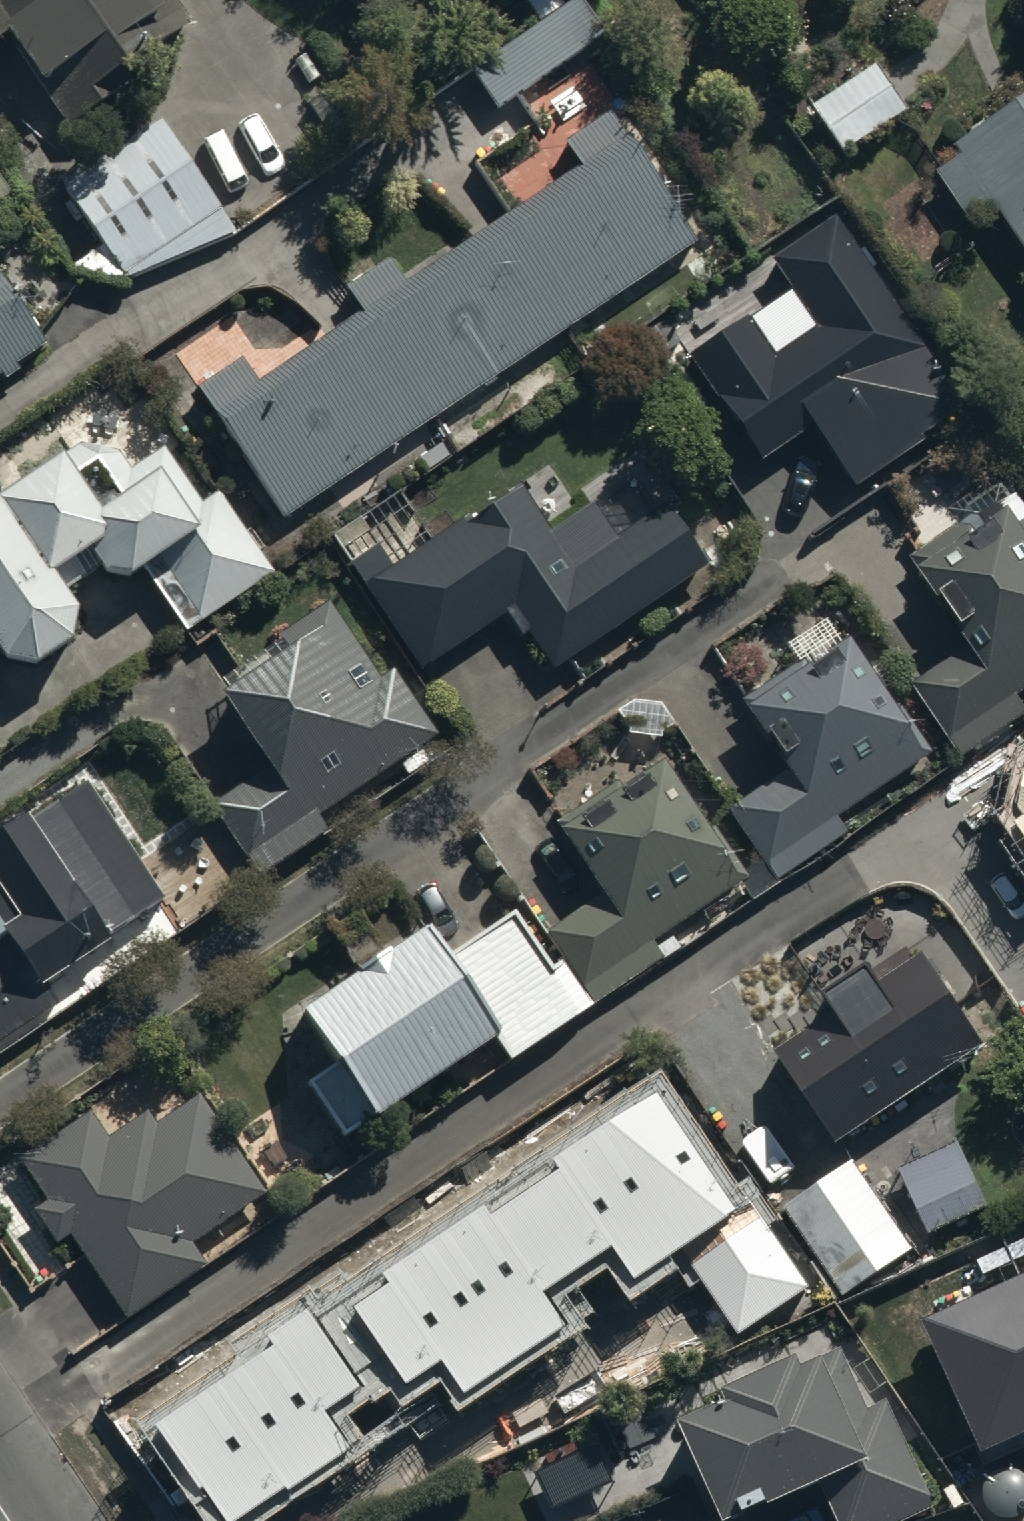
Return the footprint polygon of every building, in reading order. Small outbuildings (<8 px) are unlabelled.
[(3,47),(65,143),(199,56),(163,0),(0,0),(0,48),(3,47)] [(471,83),(497,122),(606,49),(580,10),(471,83)] [(874,75),(812,121),(847,168),(908,122),(874,75)] [(964,162),(971,172),(945,190),(975,233),(999,216),(1023,252),(1023,120),(964,162)] [(284,532),(695,255),(610,128),(571,154),(585,174),(406,295),(391,274),(348,303),(362,323),(258,393),(244,372),(197,404),(284,532)] [(236,244),(161,131),(64,195),(105,260),(74,280),(125,291),(236,244)] [(791,285),(690,354),(763,460),(816,424),(857,483),(970,406),(838,213),(772,257),(791,285)] [(0,289),(0,389),(3,387),(7,392),(21,383),(17,377),(47,356),(0,289)] [(6,684),(38,690),(70,667),(75,634),(53,603),(93,575),(104,592),(132,602),(149,590),(188,646),(276,586),(218,503),(201,514),(164,460),(132,480),(120,465),(78,461),(0,512),(0,676),(6,684)] [(1020,706),(1023,704),(1023,510),(1013,494),(962,527),(966,533),(913,568),(925,587),(921,590),(968,662),(917,694),(964,766),(1023,727),(1023,713),(1020,706)] [(362,530),(334,549),(423,683),(506,628),(523,653),(529,649),(553,685),(707,583),(666,520),(614,555),(591,520),(552,546),(521,499),(397,582),(362,530)] [(380,692),(330,617),(281,650),(297,673),(223,723),(264,783),(214,817),(262,889),(329,844),(320,831),(401,776),(408,787),(430,772),(422,761),(439,750),(394,683),(380,692)] [(851,848),(838,828),(932,765),(897,712),(887,719),(849,662),(815,685),(806,672),(747,711),(756,724),(748,730),(783,783),(728,819),(779,896),(851,848)] [(1018,742),(1012,800),(1017,807),(1007,814),(1023,839),(1007,850),(1023,876),(1023,738),(1018,742)] [(743,872),(664,758),(630,782),(619,767),(559,809),(568,822),(562,826),(601,883),(545,922),(566,952),(554,961),(516,905),(444,955),(427,931),(304,1018),(336,1063),(312,1079),(348,1131),(371,1115),(378,1125),(500,1040),(510,1055),(683,933),(674,919),(743,872)] [(0,853),(0,905),(22,938),(0,952),(0,1054),(58,1016),(49,1002),(109,962),(103,953),(164,913),(86,795),(0,853)] [(771,1065),(837,1165),(993,1062),(928,964),(885,993),(873,976),(818,1012),(828,1028),(771,1065)] [(207,1278),(192,1255),(267,1206),(201,1108),(157,1137),(149,1126),(107,1154),(89,1126),(19,1173),(47,1214),(36,1222),(59,1256),(72,1248),(128,1331),(207,1278)] [(579,1134),(532,1165),(596,1272),(666,1287),(773,1223),(743,1173),(657,1225),(636,1220),(579,1134)] [(959,1144),(900,1169),(926,1230),(985,1205),(959,1144)] [(911,1249),(852,1164),(804,1197),(863,1282),(911,1249)] [(397,1237),(226,1347),(308,1465),(400,1402),(411,1418),(447,1393),(468,1422),(550,1365),(519,1321),(508,1329),(447,1234),(410,1258),(397,1237)] [(983,1443),(1023,1424),(1023,1254),(919,1301),(983,1443)] [(678,1424),(724,1520),(728,1520),(822,1477),(843,1520),(862,1520),(933,1487),(884,1383),(867,1391),(839,1332),(720,1388),(726,1401),(678,1424)] [(414,1520),(577,1520),(574,1513),(646,1488),(616,1402),(528,1433),(534,1451),(478,1470),(487,1496),(414,1520)]
